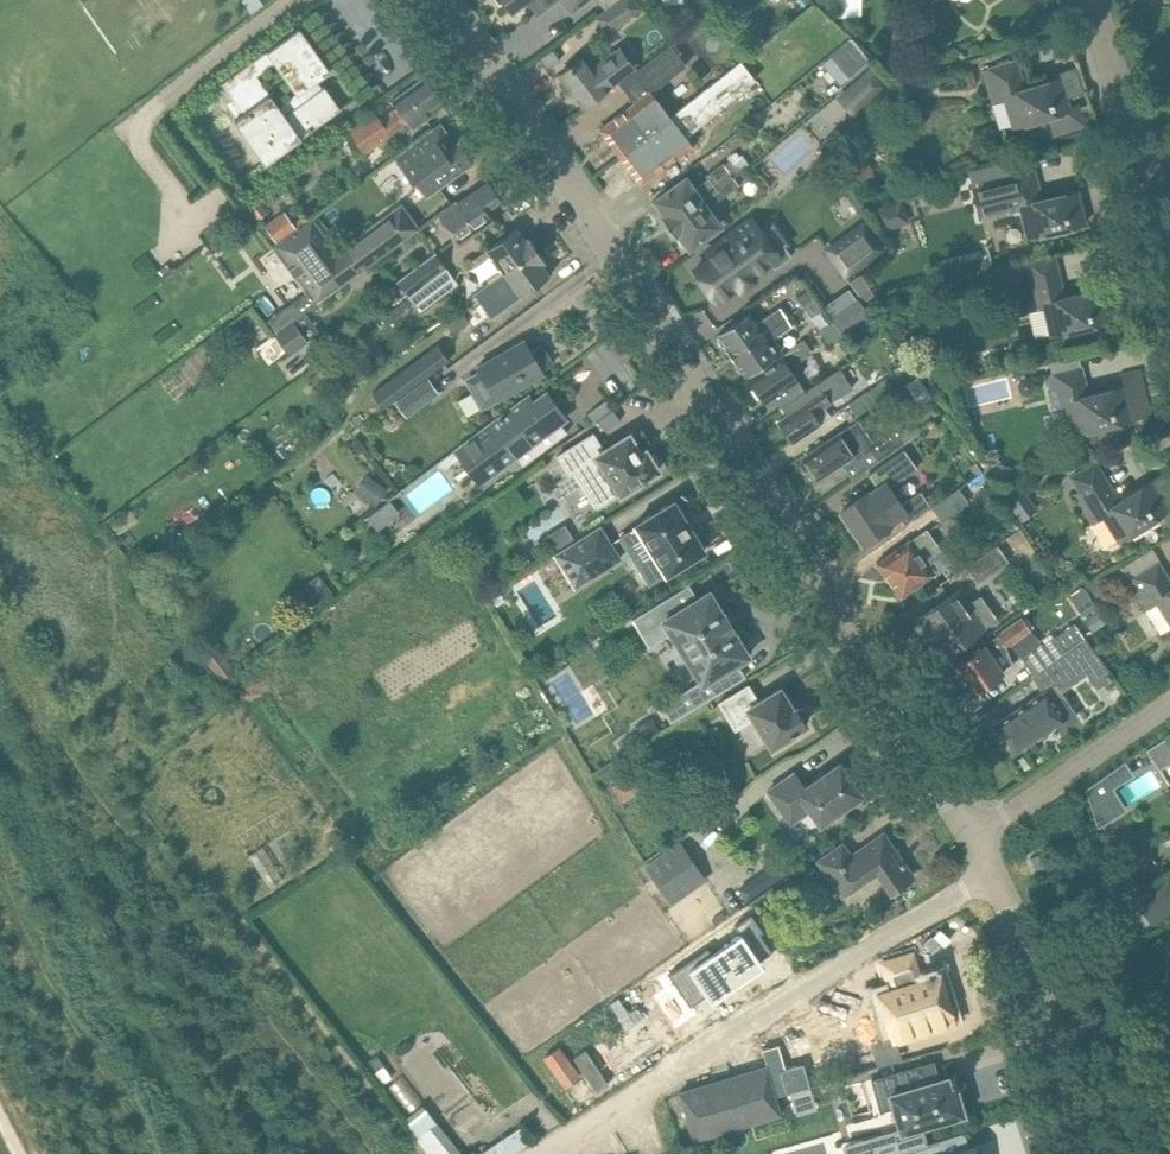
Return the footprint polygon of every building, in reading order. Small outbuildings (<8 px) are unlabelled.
[(511,9),(522,0),(504,0),(511,9)] [(538,17),(559,1),(559,0),(525,0),(538,17)] [(597,16),(608,32),(641,8),(636,0),(618,0),(606,9),(597,16)] [(606,9),(618,0),(599,0),(606,9)] [(316,79),(330,70),(299,27),(234,73),(224,80),(246,111),(234,119),(235,121),(264,161),(265,163),(341,109),(330,93),(325,86),(322,87),(316,79)] [(850,38),(822,62),(841,85),(870,61),(850,38)] [(686,65),(671,44),(648,61),(637,69),(619,82),(635,102),(599,128),(620,156),(646,136),(648,139),(652,136),(648,131),(654,127),(653,126),(669,114),(651,91),(686,65)] [(594,67),(585,55),(559,74),(582,105),(635,66),(628,58),(620,47),(594,67)] [(640,50),(628,58),(635,66),(637,69),(648,61),(640,50)] [(1013,127),(1047,117),(1053,135),(1085,125),(1078,103),(1069,106),(1060,76),(1025,87),(1016,59),(983,70),(993,103),(1004,100),(1013,127)] [(742,60),(669,114),(653,126),(654,127),(648,131),(652,136),(648,139),(646,136),(620,156),(640,184),(695,143),(689,135),(759,83),(742,60)] [(870,65),(836,97),(853,116),(887,84),(870,65)] [(785,67),(751,92),(763,108),(797,83),(785,67)] [(376,112),(350,131),(366,152),(408,121),(412,128),(429,116),(426,111),(442,100),(424,76),(392,100),(397,107),(381,118),(376,112)] [(473,160),(470,156),(472,154),(473,152),(472,151),(472,150),(471,148),(470,147),(468,147),(466,147),(464,148),(459,140),(449,147),(435,127),(394,156),(412,181),(415,179),(426,194),(473,160)] [(1077,189),(1041,198),(1032,157),(970,172),(980,217),(1010,210),(1010,211),(1021,209),(1028,237),(1085,223),(1077,189)] [(708,179),(693,190),(685,178),(652,202),(662,216),(661,216),(668,226),(717,191),(715,188),(731,176),(723,164),(706,176),(708,179)] [(717,191),(668,226),(675,236),(676,235),(686,249),(718,225),(707,210),(739,187),(731,176),(715,188),(717,191)] [(488,180),(439,215),(449,229),(454,225),(464,240),(494,219),(486,208),(501,198),(498,194),(501,191),(495,182),(491,184),(488,180)] [(266,210),(258,199),(248,207),(256,218),(266,210)] [(902,199),(877,208),(883,224),(908,215),(902,199)] [(311,219),(276,245),(309,290),(318,302),(417,229),(400,206),(336,254),(311,219)] [(283,210),(264,224),(275,240),(294,226),(283,210)] [(710,258),(693,270),(715,301),(736,286),(739,290),(752,280),(749,276),(769,263),(774,270),(791,257),(783,246),(774,252),(751,220),(705,252),(710,258)] [(864,222),(826,249),(845,276),(883,248),(864,222)] [(505,271),(537,249),(528,237),(524,239),(516,227),(488,247),(488,248),(473,258),(476,263),(480,271),(487,277),(490,282),(505,271)] [(549,275),(541,263),(545,260),(537,249),(505,271),(490,282),(475,292),(491,315),(549,275)] [(409,296),(447,268),(435,251),(397,278),(409,296)] [(1005,316),(1032,310),(1043,307),(1050,335),(1109,321),(1101,287),(1065,296),(1055,254),(994,268),(1005,316)] [(447,268),(409,296),(419,310),(458,283),(447,268)] [(860,274),(850,281),(852,285),(863,299),(873,293),(862,277),(860,274)] [(305,312),(318,302),(309,290),(294,300),(304,313),(305,312)] [(797,298),(802,306),(813,298),(807,290),(797,298)] [(813,298),(802,306),(811,317),(821,309),(821,308),(813,298)] [(859,299),(832,317),(843,332),(869,314),(859,299)] [(726,346),(732,354),(786,316),(780,308),(758,324),(750,312),(718,334),(720,337),(719,340),(722,345),(726,346)] [(792,326),(786,316),(732,354),(738,363),(737,366),(740,371),(744,371),(746,374),(781,349),(773,338),(792,326)] [(820,331),(830,347),(844,337),(834,321),(820,331)] [(309,340),(294,322),(276,337),(290,355),(309,340)] [(482,407),(496,400),(543,372),(541,370),(553,363),(546,352),(535,359),(524,340),(477,367),(480,373),(467,380),(482,407)] [(812,351),(805,340),(749,378),(764,401),(797,379),(789,367),(812,351)] [(373,392),(384,408),(449,360),(438,345),(373,392)] [(853,385),(839,365),(815,382),(822,391),(778,421),(792,441),(819,423),(813,415),(830,403),(829,401),(853,385)] [(1067,405),(1073,433),(1150,415),(1139,370),(1119,374),(1122,386),(1088,394),(1081,366),(1047,374),(1055,408),(1067,405)] [(926,371),(929,385),(948,381),(944,367),(926,371)] [(917,376),(905,384),(912,394),(924,386),(917,376)] [(437,394),(427,380),(396,403),(406,416),(437,394)] [(880,400),(871,388),(848,404),(857,416),(880,400)] [(531,403),(526,397),(440,460),(444,466),(461,453),(479,479),(514,453),(522,465),(564,435),(555,423),(564,416),(546,392),(531,403)] [(858,420),(803,457),(817,477),(841,461),(852,479),(872,465),(919,432),(908,415),(903,414),(892,421),(892,426),(872,440),(858,420)] [(315,430),(313,416),(304,417),(305,431),(315,430)] [(558,455),(568,472),(574,469),(597,506),(603,502),(614,495),(619,492),(620,493),(623,491),(624,494),(636,487),(634,484),(658,470),(657,468),(659,463),(658,458),(656,455),(652,452),(647,452),(645,450),(640,453),(629,434),(603,450),(593,433),(558,455)] [(906,512),(889,487),(917,467),(904,449),(868,474),(869,476),(869,475),(878,487),(868,493),(841,512),(862,543),(906,512)] [(985,474),(1008,480),(1011,469),(988,463),(985,474)] [(1162,514),(1168,524),(1169,523),(1169,475),(1167,470),(1120,500),(1104,475),(1075,494),(1093,523),(1103,517),(1119,541),(1162,514)] [(1018,486),(1001,498),(1009,510),(1026,498),(1018,486)] [(957,488),(930,507),(940,522),(967,502),(957,488)] [(614,495),(603,502),(605,506),(616,500),(614,495)] [(650,559),(650,565),(654,572),(660,574),(666,571),(667,573),(704,550),(673,500),(636,523),(638,526),(620,537),(626,546),(643,535),(656,555),(650,559)] [(578,587),(620,561),(599,528),(557,554),(578,587)] [(930,570),(925,564),(941,552),(925,529),(909,541),(908,540),(876,562),(900,597),(937,571),(934,567),(930,570)] [(997,544),(966,566),(977,582),(1008,561),(997,544)] [(1158,561),(1129,579),(1147,609),(1157,603),(1169,623),(1169,580),(1158,561)] [(320,577),(297,594),(312,615),(335,598),(320,577)] [(1101,581),(1089,589),(1097,600),(1098,599),(1109,592),(1101,581)] [(669,600),(634,622),(643,639),(656,631),(666,625),(701,684),(692,690),(662,709),(670,722),(723,689),(715,676),(737,662),(749,655),(741,642),(741,641),(727,617),(726,618),(711,593),(699,600),(691,587),(669,600)] [(968,602),(959,589),(919,618),(945,655),(997,618),(980,594),(968,602)] [(1084,591),(1069,601),(1080,617),(1095,607),(1084,591)] [(1098,613),(1083,624),(1091,636),(1107,625),(1098,613)] [(1022,620),(996,637),(997,639),(1006,650),(1031,632),(1022,620)] [(1022,658),(1033,674),(1085,638),(1074,622),(1056,636),(1055,635),(1022,658)] [(1098,656),(1085,638),(1033,674),(1045,692),(1098,656)] [(983,648),(952,670),(971,697),(1002,675),(983,648)] [(207,661),(222,681),(234,672),(219,652),(207,661)] [(795,733),(793,731),(806,723),(805,722),(807,719),(808,715),(807,711),(804,708),(800,707),(797,708),(796,707),(793,708),(780,688),(758,701),(748,684),(718,702),(735,729),(753,718),(771,747),(773,746),(775,748),(786,741),(784,739),(795,733)] [(1076,718),(1055,686),(994,727),(1013,756),(1057,726),(1059,730),(1076,718)] [(660,732),(652,717),(634,727),(642,742),(660,732)] [(1147,749),(1159,769),(1169,762),(1169,734),(1147,749)] [(795,771),(767,790),(790,823),(809,809),(819,824),(862,795),(839,762),(805,786),(795,771)] [(1104,776),(1086,788),(1098,828),(1126,810),(1112,789),(1104,776)] [(818,860),(842,894),(855,885),(852,880),(873,865),(891,891),(913,876),(892,846),(887,849),(878,836),(850,855),(842,843),(818,860)] [(646,866),(673,903),(708,877),(681,841),(646,866)] [(775,863),(755,876),(763,889),(783,875),(775,863)] [(1127,868),(1115,875),(1123,887),(1119,890),(1125,900),(1141,890),(1127,868)] [(1130,934),(1169,911),(1169,879),(1138,897),(1121,904),(1130,934)] [(771,950),(756,928),(759,926),(750,913),(725,931),(730,939),(702,959),(699,953),(659,980),(682,1012),(700,999),(703,1004),(739,979),(736,974),(771,950)] [(911,953),(883,962),(891,990),(879,994),(894,1042),(954,1023),(939,975),(931,978),(930,975),(926,976),(927,979),(913,983),(910,973),(917,971),(911,953)] [(557,1065),(571,1055),(560,1039),(534,1057),(545,1073),(557,1065)] [(778,1044),(762,1049),(775,1094),(809,1084),(802,1063),(785,1068),(778,1044)] [(901,1131),(963,1113),(956,1087),(950,1088),(947,1077),(928,1082),(923,1064),(871,1079),(880,1110),(893,1106),(901,1131)] [(780,1114),(775,1096),(766,1066),(764,1066),(764,1067),(728,1078),(727,1074),(716,1077),(717,1081),(681,1092),(681,1091),(679,1092),(693,1139),(780,1114)] [(478,1153),(508,1153),(531,1138),(522,1124),(478,1153)] [(893,1153),(945,1153),(940,1139),(893,1153)]
